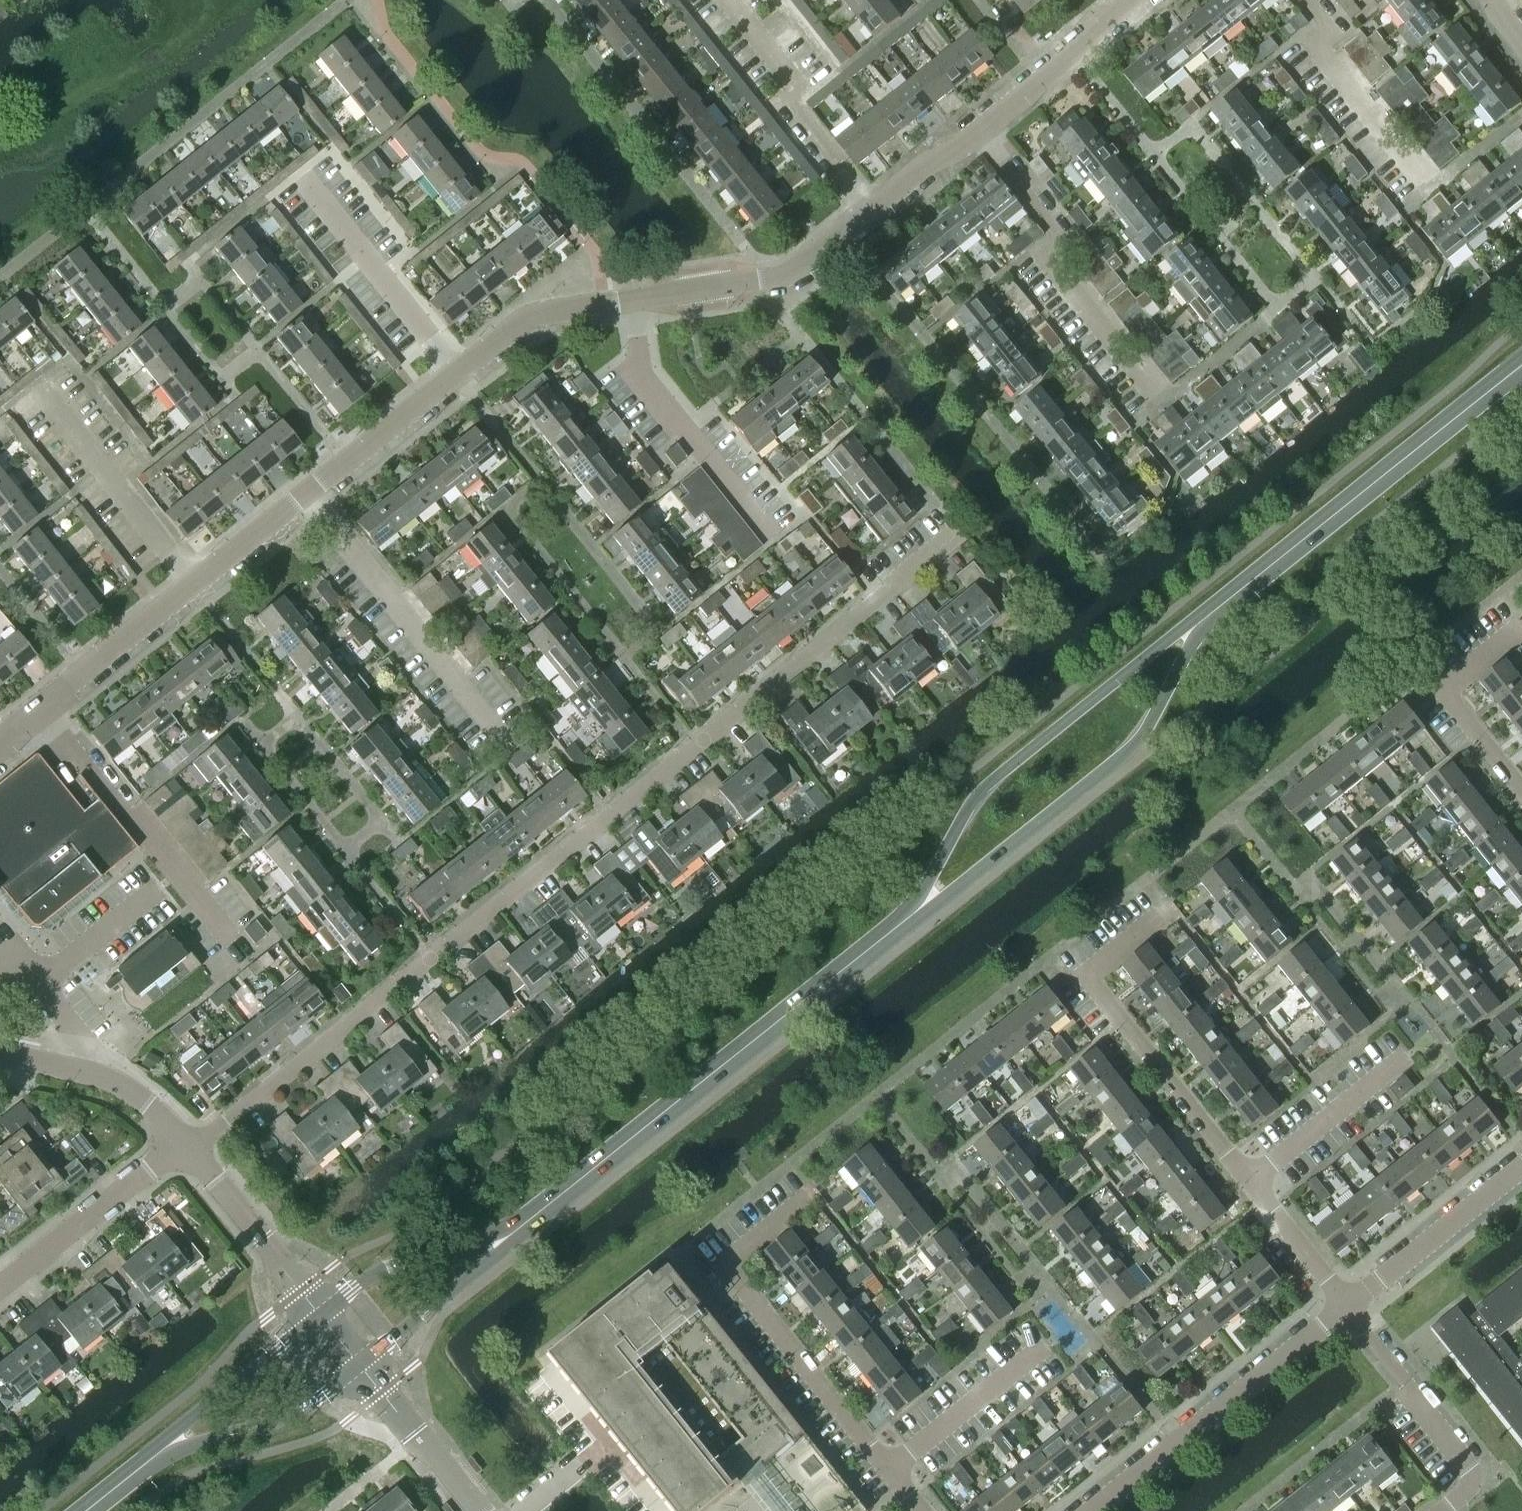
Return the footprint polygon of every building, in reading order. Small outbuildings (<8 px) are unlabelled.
[(587,14),(604,0),(576,0),(587,14)] [(602,33),(628,13),(617,0),(604,0),(587,14),(602,33)] [(859,18),(881,0),(845,0),(859,18)] [(859,18),(875,38),(900,17),(887,0),(881,0),(859,18)] [(923,9),(928,17),(941,6),(936,0),(934,0),(923,9)] [(1025,13),(1041,0),(1014,0),(1025,13)] [(1202,11),(1223,37),(1242,21),(1225,0),(1215,0),(1202,11)] [(1242,21),(1262,6),(1257,0),(1225,0),(1242,21)] [(1344,10),(1353,2),(1352,0),(1336,0),(1344,10)] [(1390,5),(1405,24),(1431,4),(1428,0),(1396,0),(1390,5)] [(1353,2),(1344,10),(1351,19),(1361,11),(1353,2)] [(681,3),(673,8),(684,21),(691,15),(681,3)] [(1405,24),(1397,31),(1403,39),(1412,32),(1421,44),(1447,24),(1431,4),(1405,24)] [(808,7),(801,13),(811,26),(818,20),(808,7)] [(1181,24),(1183,27),(1203,52),(1223,37),(1202,11),(1189,22),(1187,19),(1181,24)] [(602,33),(618,53),(643,32),(628,13),(602,33)] [(1291,21),(1298,31),(1308,23),(1300,13),(1291,21)] [(916,14),(903,25),(909,32),(922,22),(916,14)] [(696,22),(689,28),(699,41),(706,35),(696,22)] [(1176,32),(1163,42),(1184,68),(1203,52),(1183,27),(1181,24),(1174,30),(1176,32)] [(1458,25),(1433,45),(1449,65),(1474,45),(1477,43),(1472,37),(1469,39),(1458,25)] [(823,26),(816,32),(826,45),(834,39),(823,26)] [(897,30),(883,41),(889,48),(903,37),(897,30)] [(973,31),(953,47),(974,73),(994,57),(973,31)] [(618,53),(633,72),(659,52),(643,32),(618,53)] [(1342,48),(1349,58),(1369,42),(1367,39),(1362,32),(1342,48)] [(1377,32),(1367,39),(1369,42),(1375,49),(1384,41),(1377,32)] [(1270,37),(1261,45),(1269,54),(1278,47),(1270,37)] [(318,57),(333,77),(357,58),(342,38),(318,57)] [(704,47),(694,55),(710,74),(720,66),(727,61),(712,41),(704,47)] [(1375,49),(1376,51),(1382,58),(1383,58),(1392,50),(1384,41),(1375,49)] [(1142,56),(1144,58),(1164,84),(1184,68),(1163,42),(1150,53),(1148,51),(1142,56)] [(1349,58),(1356,67),(1376,51),(1375,49),(1369,42),(1349,58)] [(1449,65),(1441,72),(1456,91),(1464,85),(1490,64),(1479,51),(1482,49),(1477,43),(1474,45),(1449,65)] [(838,45),(831,51),(841,64),(849,58),(838,45)] [(1269,54),(1261,45),(1252,52),(1259,62),(1269,54)] [(877,46),(865,56),(870,63),(882,53),(877,46)] [(953,47),(934,63),(954,88),(974,73),(953,47)] [(1356,67),(1364,76),(1384,59),(1383,58),(1382,58),(1376,51),(1356,67)] [(633,72),(649,91),(674,71),(659,52),(633,72)] [(1164,84),(1144,58),(1142,56),(1136,61),(1137,63),(1124,74),(1144,100),(1164,84)] [(333,77),(349,96),(373,77),(357,58),(333,77)] [(1384,59),(1364,76),(1371,85),(1391,68),(1384,59)] [(727,61),(720,66),(730,79),(737,73),(727,61)] [(858,61),(845,71),(851,79),(864,68),(858,61)] [(934,63),(914,78),(935,104),(954,88),(934,63)] [(1490,64),(1464,85),(1480,104),(1506,84),(1490,64)] [(1231,69),(1222,76),(1230,86),(1239,78),(1231,69)] [(1275,77),(1282,87),(1292,79),(1284,70),(1275,77)] [(649,91),(664,111),(690,91),(674,71),(649,91)] [(1376,91),(1384,101),(1403,85),(1396,75),(1376,91)] [(1230,86),(1222,76),(1212,84),(1220,93),(1230,86)] [(349,96),(364,116),(388,97),(373,77),(349,96)] [(839,77),(826,87),(832,94),(845,84),(839,77)] [(292,78),(285,83),(295,96),(302,91),(292,78)] [(914,78),(895,94),(916,119),(935,104),(914,78)] [(1404,86),(1411,94),(1412,95),(1421,88),(1414,78),(1404,86)] [(1292,79),(1282,87),(1290,96),(1299,89),(1292,79)] [(742,80),(735,86),(744,96),(745,99),(753,93),(742,80)] [(1506,84),(1480,104),(1496,124),(1521,104),(1506,84)] [(1384,101),(1391,110),(1411,94),(1404,86),(1403,85),(1384,101)] [(278,88),(258,104),(277,128),(297,112),(278,88)] [(1412,95),(1418,103),(1419,105),(1420,104),(1429,97),(1421,88),(1412,95)] [(664,111),(679,130),(705,110),(690,91),(664,111)] [(1237,91),(1211,111),(1227,131),(1253,111),(1237,91)] [(819,92),(806,102),(812,110),(825,99),(819,92)] [(895,94),(876,109),(896,135),(916,119),(895,94)] [(1391,110),(1398,119),(1418,103),(1412,95),(1411,94),(1391,110)] [(388,97),(364,116),(380,136),(404,117),(388,97)] [(308,98),(301,103),(310,116),(317,110),(308,98)] [(758,100),(751,105),(761,118),(768,112),(758,100)] [(1192,100),(1183,107),(1191,117),(1200,109),(1192,100)] [(1418,103),(1398,119),(1406,128),(1426,112),(1420,104),(1419,105),(1418,103)] [(258,104),(239,120),(258,144),(277,128),(258,104)] [(757,115),(750,106),(738,116),(745,125),(757,115)] [(1191,117),(1183,107),(1173,115),(1181,124),(1191,117)] [(876,109),(856,125),(877,150),(896,135),(876,109)] [(1306,116),(1313,126),(1323,118),(1315,109),(1306,116)] [(679,130),(695,150),(721,129),(705,110),(679,130)] [(1253,111),(1227,131),(1243,150),(1268,130),(1253,111)] [(1060,140),(1075,160),(1101,139),(1085,119),(1081,122),(1073,112),(1041,137),(1050,149),(1060,140)] [(323,117),(316,122),(326,135),(333,129),(323,117)] [(1410,133),(1417,142),(1437,126),(1435,125),(1436,124),(1429,117),(1410,133)] [(1445,117),(1436,124),(1435,125),(1437,126),(1443,134),(1452,126),(1445,117)] [(392,137),(407,157),(431,138),(416,118),(392,137)] [(1323,118),(1313,126),(1330,146),(1339,139),(1331,128),(1323,118)] [(773,119),(766,125),(773,133),(776,137),(784,132),(773,119)] [(239,120),(219,135),(239,159),(258,144),(239,120)] [(877,150),(856,125),(836,140),(857,166),(877,150)] [(1417,142),(1424,151),(1444,135),(1443,134),(1437,126),(1417,142)] [(1443,134),(1444,135),(1451,143),(1460,136),(1452,126),(1443,134)] [(695,150),(710,169),(736,149),(721,129),(695,150)] [(1510,136),(1521,151),(1521,133),(1519,129),(1510,136)] [(1268,130),(1243,150),(1253,164),(1251,166),(1256,172),(1258,170),(1284,149),(1268,130)] [(219,135),(200,151),(219,175),(239,159),(219,135)] [(1424,151),(1432,160),(1452,144),(1451,143),(1444,135),(1424,151)] [(1502,167),(1521,192),(1521,151),(1510,136),(1501,144),(1513,159),(1502,167)] [(332,142),(341,154),(348,149),(338,137),(332,142)] [(1075,160),(1091,179),(1116,159),(1106,146),(1108,144),(1103,137),(1101,139),(1075,160)] [(407,157),(423,176),(447,157),(431,138),(407,157)] [(789,138),(782,144),(792,157),(799,151),(789,138)] [(1452,144),(1432,160),(1440,170),(1459,154),(1452,144)] [(300,157),(306,164),(318,154),(313,147),(300,157)] [(710,169),(726,188),(751,168),(736,149),(710,169)] [(1284,149),(1258,170),(1274,190),(1300,169),(1284,149)] [(200,151),(181,166),(200,190),(219,175),(200,151)] [(1343,163),(1350,172),(1360,164),(1353,155),(1343,163)] [(1037,174),(1045,184),(1055,176),(1047,166),(1039,156),(1029,164),(1037,174)] [(423,176),(438,196),(462,177),(447,157),(423,176)] [(804,158),(797,163),(807,176),(814,170),(804,158)] [(1091,179),(1106,199),(1132,178),(1116,159),(1091,179)] [(1471,168),(1507,213),(1521,200),(1521,192),(1502,167),(1492,176),(1480,161),(1471,168)] [(293,163),(281,172),(286,179),(298,169),(293,163)] [(359,163),(352,168),(363,181),(370,176),(359,163)] [(1360,164),(1350,172),(1358,182),(1368,174),(1360,164)] [(181,166),(161,182),(180,206),(200,190),(181,166)] [(726,188),(741,208),(767,187),(751,168),(726,188)] [(1474,190),(1463,199),(1487,228),(1507,213),(1471,168),(1462,175),(1474,190)] [(1294,207),(1299,213),(1327,191),(1311,171),(1285,191),(1296,205),(1294,207)] [(518,175),(505,186),(510,192),(523,182),(518,175)] [(981,184),(975,189),(977,191),(1003,224),(1023,208),(1018,201),(997,175),(983,186),(981,184)] [(1055,176),(1045,184),(1052,193),(1062,185),(1055,176)] [(462,177),(438,196),(454,216),(478,196),(462,177)] [(274,178),(262,188),(267,194),(279,185),(274,178)] [(1106,199),(1122,218),(1148,198),(1132,178),(1106,199)] [(161,182),(142,197),(161,221),(180,206),(161,182)] [(375,183),(368,188),(378,201),(385,195),(375,183)] [(767,187),(741,208),(757,228),(783,207),(767,187)] [(971,196),(958,207),(978,232),(989,224),(996,232),(1004,225),(1003,224),(977,191),(975,189),(969,194),(971,196)] [(496,193),(486,201),(491,208),(503,198),(498,191),(496,193)] [(1307,218),(1317,231),(1343,210),(1327,191),(1299,213),(1304,220),(1307,218)] [(1440,192),(1431,199),(1467,244),(1487,228),(1463,199),(1452,207),(1440,192)] [(254,193),(242,203),(248,210),(260,200),(254,193)] [(1374,202),(1381,211),(1391,203),(1384,194),(1374,202)] [(161,221),(142,197),(122,213),(141,237),(161,221)] [(1123,233),(1131,243),(1138,238),(1166,216),(1161,209),(1158,211),(1148,198),(1122,218),(1130,228),(1123,233)] [(1467,244),(1431,199),(1422,207),(1434,222),(1423,231),(1447,260),(1467,244)] [(391,202),(384,208),(394,220),(401,215),(391,202)] [(1391,203),(1381,211),(1389,220),(1399,213),(1391,203)] [(1068,213),(1076,223),(1085,215),(1078,206),(1068,213)] [(479,207),(466,216),(472,223),(484,214),(479,207)] [(943,215),(936,220),(938,223),(959,248),(978,232),(958,207),(944,218),(943,215)] [(235,209),(223,219),(228,225),(240,216),(235,209)] [(276,210),(269,216),(279,228),(286,223),(276,210)] [(1325,246),(1330,252),(1358,230),(1343,210),(1317,231),(1328,244),(1325,246)] [(546,211),(526,226),(545,250),(565,235),(546,211)] [(1085,215),(1076,223),(1083,232),(1093,225),(1085,215)] [(1138,238),(1131,243),(1147,263),(1179,237),(1168,224),(1170,222),(1166,216),(1138,238)] [(932,228),(919,238),(939,264),(959,248),(938,223),(936,220),(930,225),(932,228)] [(406,222),(399,227),(409,240),(416,234),(406,222)] [(459,222),(447,232),(452,239),(465,229),(459,222)] [(216,224),(204,234),(209,241),(221,231),(216,224)] [(526,226),(507,242),(526,266),(545,250),(526,226)] [(214,247),(230,267),(254,248),(238,228),(214,247)] [(292,230),(285,235),(295,247),(302,242),(301,242),(292,230)] [(1338,257),(1348,270),(1374,249),(1358,230),(1330,252),(1335,258),(1338,257)] [(1026,233),(1017,240),(1024,250),(1034,242),(1031,239),(1026,233)] [(1405,241),(1413,250),(1422,242),(1415,233),(1405,241)] [(440,238),(428,247),(433,254),(445,244),(440,238)] [(904,247),(898,252),(920,280),(939,264),(919,238),(906,249),(904,247)] [(1173,269),(1164,277),(1171,287),(1173,285),(1181,279),(1209,257),(1204,250),(1201,252),(1190,238),(1165,259),(1173,269)] [(196,240),(184,250),(190,256),(202,247),(196,240)] [(1017,240),(1007,248),(1015,257),(1024,250),(1017,240)] [(507,242),(487,257),(506,281),(526,266),(507,242)] [(1422,242),(1413,250),(1420,259),(1430,252),(1422,242)] [(1074,261),(1081,270),(1101,254),(1099,252),(1100,252),(1094,245),(1074,261)] [(1109,245),(1100,252),(1099,252),(1101,254),(1107,262),(1116,254),(1109,245)] [(230,267),(245,287),(269,268),(254,248),(230,267)] [(53,268),(69,288),(93,269),(77,249),(53,268)] [(307,249),(300,254),(310,267),(317,261),(307,249)] [(1348,270),(1364,289),(1389,269),(1374,249),(1348,270)] [(893,259),(879,270),(900,296),(912,286),(918,295),(926,288),(920,280),(898,252),(891,257),(893,259)] [(420,253),(408,263),(413,270),(426,260),(420,253)] [(1081,270),(1088,279),(1108,264),(1107,262),(1101,254),(1081,270)] [(1107,262),(1108,264),(1114,271),(1115,271),(1124,264),(1116,254),(1107,262)] [(165,265),(163,266),(168,271),(169,273),(180,264),(182,263),(176,256),(175,257),(165,265)] [(487,257),(468,273),(487,297),(506,281),(487,257)] [(1181,279),(1173,285),(1188,305),(1190,304),(1222,278),(1211,265),(1214,263),(1209,257),(1181,279)] [(987,264),(978,272),(986,281),(995,274),(987,264)] [(1088,279),(1096,288),(1116,273),(1115,271),(1114,271),(1108,264),(1088,279)] [(245,287),(261,306),(285,287),(269,268),(245,287)] [(323,268),(316,274),(326,287),(333,281),(323,268)] [(69,288),(85,307),(109,288),(93,269),(69,288)] [(1389,269),(1364,289),(1361,291),(1367,298),(1369,296),(1380,309),(1382,307),(1389,315),(1410,298),(1404,290),(1406,289),(1389,269)] [(986,281),(978,272),(968,279),(976,289),(986,281)] [(468,273),(448,288),(467,312),(487,297),(468,273)] [(1116,273),(1096,288),(1103,298),(1123,282),(1116,273)] [(1222,278),(1190,304),(1205,324),(1212,318),(1237,298),(1222,278)] [(1007,292),(1015,302),(1024,294),(1017,285),(1007,292)] [(285,287),(261,306),(277,326),(301,307),(285,287)] [(85,307),(100,326),(124,308),(109,288),(85,307)] [(467,312),(448,288),(428,304),(447,328),(467,312)] [(1108,304),(1116,314),(1135,298),(1128,288),(1108,304)] [(27,289),(20,294),(31,307),(38,301),(27,289)] [(1136,299),(1142,307),(1143,308),(1153,301),(1146,291),(1136,299)] [(986,292),(953,318),(964,331),(962,333),(967,339),(969,337),(995,317),(1002,312),(986,292)] [(1024,294),(1015,302),(1022,311),(1032,304),(1024,294)] [(337,300),(347,313),(354,307),(344,295),(337,300)] [(948,296),(939,303),(947,313),(956,305),(948,296)] [(1205,324),(1203,325),(1208,332),(1219,345),(1228,338),(1253,318),(1242,304),(1245,302),(1240,296),(1237,298),(1212,318),(1205,324)] [(1116,314),(1123,323),(1142,307),(1136,299),(1135,298),(1116,314)] [(0,311),(0,322),(14,339),(33,324),(14,300),(0,311)] [(1143,308),(1150,316),(1151,318),(1161,310),(1153,301),(1143,308)] [(947,313),(939,303),(929,311),(937,320),(947,313)] [(1290,312),(1281,319),(1317,364),(1337,348),(1334,343),(1342,336),(1316,304),(1307,311),(1313,318),(1302,327),(1290,312)] [(1123,323),(1130,332),(1150,316),(1143,308),(1142,307),(1123,323)] [(43,308),(36,314),(46,326),(53,321),(43,308)] [(124,308),(100,326),(116,346),(140,327),(124,308)] [(360,314),(353,320),(362,332),(369,327),(360,314)] [(1130,332),(1139,344),(1159,328),(1151,318),(1150,316),(1130,332)] [(969,337),(967,339),(972,346),(974,344),(985,357),(1011,337),(995,317),(969,337)] [(276,337),(291,357),(315,338),(300,318),(276,337)] [(1281,319),(1272,326),(1284,341),(1274,350),(1297,380),(1317,364),(1281,319)] [(14,339),(0,322),(0,350),(14,339)] [(1038,331),(1046,341),(1056,333),(1048,324),(1038,331)] [(59,328),(52,333),(62,346),(68,340),(59,328)] [(1139,344),(1149,355),(1168,340),(1167,338),(1159,328),(1139,344)] [(127,348),(143,368),(167,348),(151,329),(127,348)] [(1176,330),(1167,338),(1168,340),(1174,347),(1184,340),(1176,330)] [(1056,333),(1046,341),(1054,350),(1063,343),(1056,333)] [(375,334),(368,339),(378,352),(385,346),(375,334)] [(1011,337),(985,357),(996,370),(993,372),(998,378),(1001,376),(1026,356),(1011,337)] [(291,357),(307,377),(331,357),(315,338),(291,357)] [(1149,355),(1156,364),(1176,349),(1174,347),(1168,340),(1149,355)] [(1182,357),(1183,358),(1191,367),(1200,360),(1184,340),(1174,347),(1176,349),(1182,357)] [(1251,343),(1242,351),(1278,395),(1297,380),(1274,350),(1263,358),(1251,343)] [(385,346),(378,352),(394,372),(401,366),(385,346)] [(74,347),(67,353),(68,354),(77,365),(78,364),(84,359),(74,347)] [(143,368),(159,387),(183,368),(167,348),(143,368)] [(1156,364),(1163,374),(1183,358),(1182,357),(1176,349),(1156,364)] [(1242,351),(1233,358),(1245,373),(1234,381),(1258,411),(1258,412),(1262,417),(1282,401),(1278,395),(1242,351)] [(1026,356),(1001,376),(1017,396),(1042,376),(1026,356)] [(307,377),(322,396),(346,377),(331,357),(307,377)] [(49,358),(36,368),(42,375),(54,365),(49,358)] [(792,366),(786,371),(808,399),(828,383),(807,358),(794,369),(792,366)] [(1183,358),(1163,374),(1171,383),(1191,367),(1183,358)] [(159,387),(174,406),(198,387),(183,368),(159,387)] [(1075,377),(1083,387),(1092,379),(1085,370),(1075,377)] [(781,379),(768,390),(789,415),(808,399),(786,371),(779,376),(781,379)] [(522,388),(511,397),(535,427),(560,406),(544,386),(550,382),(541,372),(522,388)] [(29,373),(17,383),(22,390),(33,382),(35,380),(29,373)] [(95,373),(88,379),(98,392),(105,386),(95,373)] [(572,381),(580,391),(589,383),(582,373),(572,381)] [(1212,375),(1203,382),(1238,427),(1258,412),(1258,411),(1234,381),(1224,390),(1212,375)] [(346,377),(322,396),(338,416),(362,397),(346,377)] [(1092,379),(1083,387),(1090,396),(1100,389),(1092,379)] [(1203,382),(1193,389),(1205,404),(1195,413),(1219,443),(1238,427),(1203,382)] [(589,383),(580,391),(587,400),(597,392),(589,383)] [(242,395),(241,396),(246,403),(259,393),(253,386),(242,395)] [(198,387),(174,406),(190,426),(214,407),(198,387)] [(1041,387),(1015,408),(1031,428),(1057,407),(1041,387)] [(0,397),(0,402),(3,406),(15,396),(10,389),(0,397)] [(753,398),(747,403),(775,438),(795,423),(789,415),(768,390),(755,400),(753,398)] [(111,393),(104,399),(114,411),(121,406),(111,393)] [(232,403),(221,412),(227,419),(239,409),(234,402),(232,403)] [(775,438),(747,403),(740,408),(742,410),(729,421),(755,455),(775,438)] [(560,406),(535,427),(550,446),(576,426),(560,406)] [(1172,406),(1163,414),(1199,459),(1205,466),(1225,450),(1219,443),(1195,413),(1184,421),(1172,406)] [(1057,407),(1031,428),(1047,447),(1072,427),(1057,407)] [(1106,416),(1114,426),(1123,418),(1116,409),(1106,416)] [(603,420),(611,430),(620,422),(613,412),(603,420)] [(126,413),(119,418),(129,431),(136,425),(126,413)] [(1163,414),(1154,421),(1166,436),(1155,445),(1179,475),(1185,482),(1205,466),(1199,459),(1163,414)] [(214,417),(202,427),(207,434),(220,424),(214,417)] [(1123,418),(1114,426),(1121,435),(1131,427),(1123,418)] [(840,419),(830,427),(838,437),(847,429),(840,419)] [(12,421),(6,426),(15,439),(22,433),(12,421)] [(282,422),(262,437),(281,461),(301,445),(282,422)] [(620,422),(611,430),(618,439),(628,431),(620,422)] [(576,426),(550,446),(561,460),(559,462),(564,468),(592,445),(576,426)] [(838,437),(830,427),(821,435),(829,444),(838,437)] [(1072,427),(1047,447),(1057,460),(1055,462),(1060,468),(1062,467),(1088,446),(1072,427)] [(458,437),(452,442),(454,444),(474,470),(493,455),(498,461),(505,456),(507,459),(508,458),(485,430),(479,435),(474,429),(460,439),(458,437)] [(135,438),(145,450),(152,445),(142,432),(135,438)] [(195,433),(182,443),(188,450),(200,440),(195,433)] [(262,437),(242,453),(262,477),(281,461),(262,437)] [(825,457),(841,477),(869,455),(864,449),(862,451),(850,437),(825,457)] [(28,440),(21,446),(31,458),(38,453),(28,440)] [(1062,467),(1060,468),(1065,475),(1067,473),(1078,486),(1104,466),(1111,460),(1096,440),(1088,446),(1062,467)] [(448,449),(434,460),(455,486),(460,493),(480,477),(474,470),(454,444),(452,442),(446,447),(448,449)] [(687,458),(676,444),(664,453),(675,467),(687,458)] [(592,445),(564,468),(568,474),(571,472),(582,485),(607,465),(592,445)] [(175,448),(163,458),(169,465),(181,455),(175,448)] [(1137,455),(1145,465),(1155,457),(1147,448),(1137,455)] [(634,459),(642,469),(651,461),(644,451),(634,459)] [(801,451),(791,458),(799,468),(808,460),(801,451)] [(242,453),(223,468),(242,492),(262,477),(242,453)] [(833,484),(848,503),(882,476),(872,464),(874,462),(869,455),(841,477),(833,484)] [(1155,457),(1145,465),(1166,490),(1171,477),(1155,457)] [(799,468),(791,458),(777,470),(784,480),(799,468)] [(43,460),(36,465),(46,477),(53,472),(43,460)] [(434,460),(415,476),(435,501),(455,486),(434,460)] [(651,461),(642,469),(649,478),(659,470),(651,461)] [(156,464),(143,474),(149,481),(161,471),(156,464)] [(607,465),(582,485),(597,505),(623,485),(607,465)] [(1104,466),(1078,486),(1089,499),(1086,501),(1091,507),(1094,506),(1119,485),(1104,466)] [(679,483),(687,493),(707,477),(699,467),(679,483)] [(223,468),(204,484),(223,508),(242,492),(223,468)] [(408,481),(395,491),(416,517),(435,501),(415,476),(413,473),(407,478),(408,481)] [(848,503),(864,523),(898,496),(882,476),(848,503)] [(687,493),(688,494),(695,502),(714,486),(707,477),(687,493)] [(21,498),(5,478),(0,482),(0,514),(21,498)] [(59,479),(52,484),(62,497),(69,492),(59,479)] [(204,484),(184,499),(203,523),(223,508),(204,484)] [(623,485),(597,505),(613,525),(639,505),(623,485)] [(1094,506),(1091,507),(1096,514),(1099,512),(1110,526),(1112,524),(1118,532),(1150,507),(1142,497),(1134,504),(1119,485),(1094,506)] [(695,502),(696,503),(702,511),(721,495),(714,486),(695,502)] [(503,488),(494,495),(501,505),(511,497),(503,488)] [(797,497),(804,507),(814,499),(806,489),(797,497)] [(395,491),(376,507),(396,533),(416,517),(395,491)] [(679,501),(686,511),(696,503),(695,502),(688,494),(679,501)] [(898,496),(864,523),(880,543),(913,516),(902,502),(905,500),(900,494),(898,496)] [(501,505),(494,495),(484,503),(492,512),(501,505)] [(703,512),(703,513),(709,520),(729,504),(721,495),(702,511),(703,512)] [(0,514),(0,521),(13,537),(37,518),(21,498),(0,514)] [(203,523),(184,499),(164,515),(184,539),(203,523)] [(814,499),(804,507),(812,516),(821,508),(814,499)] [(694,520),(703,513),(703,512),(702,511),(696,503),(686,511),(694,520)] [(369,512),(356,523),(376,549),(396,533),(376,507),(374,505),(368,510),(369,512)] [(80,506),(73,511),(83,524),(90,518),(80,506)] [(713,525),(719,532),(720,534),(740,518),(732,509),(713,525)] [(637,516),(612,536),(623,550),(620,552),(625,558),(653,536),(637,516)] [(720,534),(727,542),(747,527),(740,518),(720,534)] [(464,519),(455,526),(462,536),(472,528),(464,519)] [(490,524),(464,545),(480,565),(508,542),(503,536),(501,538),(490,524)] [(95,525),(88,531),(98,543),(105,538),(95,525)] [(462,536),(455,526),(445,534),(453,543),(462,536)] [(734,551),(734,552),(754,536),(747,527),(727,542),(734,551)] [(828,536),(836,545),(845,538),(838,528),(828,536)] [(11,548),(26,567),(51,549),(35,529),(11,548)] [(653,536),(625,558),(630,565),(633,563),(643,576),(669,555),(677,549),(661,529),(653,536)] [(796,530),(786,537),(794,547),(803,539),(796,530)] [(710,540),(717,549),(727,542),(720,534),(719,532),(710,540)] [(754,536),(734,552),(742,562),(762,546),(754,536)] [(794,547),(786,537),(777,545),(784,554),(794,547)] [(845,538),(836,545),(843,555),(852,566),(862,558),(853,547),(845,538)] [(486,572),(478,578),(488,591),(496,584),(521,564),(511,550),(513,549),(508,542),(480,565),(486,572)] [(725,559),(734,551),(727,542),(717,549),(725,559)] [(111,545),(104,550),(114,563),(121,557),(111,545)] [(26,567),(42,588),(66,568),(51,549),(26,567)] [(425,550),(416,558),(423,567),(433,560),(425,550)] [(669,555),(643,576),(654,589),(652,591),(657,597),(659,595),(684,575),(669,555)] [(834,556),(814,572),(836,600),(842,595),(840,592),(854,581),(834,556)] [(423,567),(416,558),(406,565),(414,575),(423,567)] [(757,561),(747,568),(755,578),(764,570),(757,561)] [(968,591),(952,603),(976,633),(1008,608),(1014,616),(1015,615),(972,562),(955,575),(968,591)] [(126,564),(119,570),(130,583),(131,582),(136,577),(126,564)] [(521,564),(496,584),(511,604),(537,583),(521,564)] [(42,588),(58,607),(82,588),(66,568),(42,588)] [(755,578),(747,568),(738,576),(745,585),(755,578)] [(814,572),(794,587),(815,613),(828,602),(830,605),(836,600),(814,572)] [(409,589),(417,598),(436,583),(429,573),(409,589)] [(659,595),(657,597),(662,603),(664,602),(675,615),(700,595),(684,575),(659,595)] [(437,584),(443,592),(444,593),(454,586),(446,576),(437,584)] [(314,588),(322,598),(331,590),(324,581),(314,588)] [(417,598),(424,607),(443,592),(437,584),(436,583),(417,598)] [(537,583),(511,604),(527,624),(553,603),(537,583)] [(444,593),(451,601),(452,603),(452,602),(461,595),(454,586),(444,593)] [(794,587),(775,603),(795,628),(815,613),(794,587)] [(82,588),(58,607),(74,627),(98,608),(82,588)] [(331,590),(322,598),(329,607),(339,600),(331,590)] [(424,607),(431,617),(451,601),(444,593),(443,592),(424,607)] [(717,592),(708,600),(716,609),(725,602),(717,592)] [(768,595),(748,610),(755,619),(776,644),(795,628),(775,603),(768,595)] [(281,597),(256,617),(272,637),(297,617),(281,597)] [(716,609),(708,600),(698,607),(706,617),(716,609)] [(924,600),(908,613),(934,646),(938,651),(949,643),(955,650),(976,633),(952,603),(937,616),(924,600)] [(451,601),(431,617),(438,626),(458,610),(452,602),(452,603),(451,601)] [(272,637),(270,639),(275,645),(277,643),(288,656),(313,636),(321,630),(305,610),(297,617),(272,637)] [(904,642),(889,654),(912,684),(933,668),(923,655),(934,646),(908,613),(892,626),(904,642)] [(442,631),(449,640),(469,624),(468,623),(462,615),(442,631)] [(477,615),(468,623),(469,624),(475,632),(485,625),(477,615)] [(552,615),(526,635),(542,655),(568,635),(570,633),(565,627),(563,629),(552,615)] [(346,627),(353,637),(363,629),(355,619),(346,627)] [(755,619),(736,634),(756,660),(776,644),(755,619)] [(678,623),(669,631),(676,640),(686,633),(678,623)] [(449,640),(457,649),(476,633),(475,632),(469,624),(449,640)] [(475,632),(476,633),(483,642),(492,634),(485,625),(475,632)] [(721,634),(711,643),(716,650),(736,675),(750,665),(752,667),(758,662),(756,660),(736,634),(730,627),(721,634)] [(363,629),(353,637),(361,646),(370,638),(363,629)] [(676,640),(669,631),(659,638),(667,648),(676,640)] [(0,647),(0,652),(17,673),(37,657),(17,633),(0,647)] [(457,649),(464,658),(484,642),(483,642),(476,633),(457,649)] [(568,635),(542,655),(558,675),(583,654),(574,642),(576,640),(570,633),(568,635)] [(209,641),(189,657),(209,683),(229,667),(231,669),(240,662),(219,636),(210,643),(209,641)] [(313,636),(288,656),(303,675),(303,676),(329,655),(313,636)] [(484,642),(464,658),(471,668),(491,652),(484,642)] [(303,675),(301,677),(306,684),(308,682),(319,695),(345,675),(352,669),(337,649),(329,655),(303,676),(303,675)] [(716,650),(697,665),(717,691),(736,675),(716,650)] [(861,651),(844,664),(870,697),(881,688),(891,701),(912,684),(889,654),(873,666),(861,651)] [(17,673),(0,652),(0,686),(17,673)] [(583,654),(558,675),(573,694),(599,674),(583,654)] [(189,657),(169,673),(189,698),(209,683),(189,657)] [(377,666),(384,675),(394,668),(386,658),(377,666)] [(1496,702),(1521,681),(1521,680),(1506,660),(1479,681),(1496,702)] [(840,693),(825,705),(848,736),(869,719),(859,706),(870,697),(844,664),(828,677),(840,693)] [(501,673),(509,682),(518,675),(511,665),(501,673)] [(672,675),(662,683),(681,706),(691,699),(697,707),(711,696),(713,698),(719,693),(717,691),(697,665),(677,681),(672,675)] [(394,668),(384,675),(392,685),(402,677),(394,668)] [(345,675),(319,695),(335,715),(360,694),(368,688),(352,669),(345,675)] [(148,686),(150,688),(170,714),(189,698),(169,673),(156,683),(154,681),(148,686)] [(573,694),(567,699),(583,719),(589,714),(615,693),(599,674),(573,694)] [(518,675),(509,682),(516,692),(526,684),(518,675)] [(1512,722),(1521,714),(1521,681),(1496,702),(1512,722)] [(143,693),(130,704),(150,729),(157,737),(176,722),(170,714),(150,688),(148,686),(141,691),(143,693)] [(615,693),(589,714),(605,733),(630,713),(615,693)] [(360,694),(335,715),(351,735),(376,714),(360,694)] [(238,700),(229,707),(236,717),(246,709),(238,700)] [(848,736),(825,705),(809,718),(797,702),(780,715),(822,769),(823,769),(817,761),(848,736)] [(1404,702),(1383,718),(1405,745),(1426,728),(1404,702)] [(130,704),(110,719),(131,745),(150,729),(130,704)] [(414,712),(422,722),(431,714),(423,704),(414,712)] [(532,712),(539,721),(549,714),(541,704),(532,712)] [(236,717),(229,707),(219,715),(227,724),(236,717)] [(605,733),(595,741),(612,761),(646,733),(635,719),(638,717),(633,711),(630,713),(605,733)] [(431,714),(422,722),(429,731),(439,723),(431,714)] [(549,714),(539,721),(547,731),(557,723),(549,714)] [(1521,735),(1521,714),(1512,722),(1521,735)] [(1383,718),(1363,734),(1384,761),(1405,745),(1383,718)] [(131,745),(110,719),(90,735),(111,761),(131,745)] [(375,726),(349,746),(365,766),(391,746),(375,726)] [(199,731),(190,739),(197,748),(207,741),(199,731)] [(754,762),(739,774),(763,804),(794,779),(801,787),(801,786),(759,732),(742,746),(754,762)] [(1363,734),(1343,751),(1364,778),(1384,761),(1363,734)] [(199,757),(191,763),(207,783),(215,777),(241,756),(243,755),(238,748),(236,750),(225,736),(199,757)] [(190,739),(180,746),(188,756),(197,748),(190,739)] [(365,766),(363,768),(368,774),(370,772),(381,785),(415,759),(399,739),(391,746),(365,766)] [(445,751),(453,760),(462,753),(455,743),(445,751)] [(563,751),(571,760),(580,753),(573,743),(563,751)] [(526,744),(516,752),(524,762),(533,754),(526,744)] [(1343,751),(1322,767),(1344,794),(1364,778),(1343,751)] [(1408,758),(1415,768),(1424,761),(1416,751),(1408,758)] [(524,762),(516,752),(507,759),(515,769),(524,762)] [(462,753),(453,760),(460,770),(470,762),(462,753)] [(580,753),(571,760),(578,770),(588,762),(580,753)] [(30,925),(31,926),(32,927),(34,928),(36,928),(37,928),(39,927),(40,927),(41,926),(137,848),(72,766),(71,767),(97,801),(84,812),(39,756),(38,756),(36,755),(35,755),(35,756),(34,756),(0,784),(0,888),(30,925)] [(241,756),(215,777),(231,797),(256,776),(246,763),(248,761),(243,755),(241,756)] [(415,759),(381,785),(392,799),(389,801),(394,807),(397,805),(423,785),(430,778),(415,759)] [(1424,761),(1415,768),(1423,777),(1431,770),(1424,761)] [(160,762),(151,770),(158,779),(168,772),(160,762)] [(1426,784),(1443,805),(1470,784),(1453,763),(1426,784)] [(1322,767),(1302,783),(1323,810),(1344,794),(1322,767)] [(151,770),(141,777),(149,787),(158,779),(151,770)] [(564,771),(544,787),(565,813),(585,797),(564,771)] [(711,771),(694,784),(721,817),(731,830),(742,821),(763,804),(739,774),(723,786),(711,771)] [(256,776),(231,797),(246,816),(274,794),(269,787),(267,789),(256,776)] [(487,776),(478,783),(485,793),(495,785),(487,776)] [(397,805),(394,807),(399,813),(402,811),(413,825),(438,804),(446,798),(430,778),(423,785),(397,805)] [(485,793),(478,783),(468,791),(476,800),(485,793)] [(1323,810),(1302,783),(1281,800),(1303,827),(1323,810)] [(690,813),(675,825),(699,855),(720,838),(710,826),(721,817),(694,784),(678,797),(690,813)] [(1367,791),(1374,800),(1383,793),(1376,784),(1367,791)] [(1443,805),(1459,826),(1486,804),(1470,784),(1443,805)] [(164,785),(144,801),(151,811),(171,795),(164,785)] [(544,787),(525,803),(545,828),(559,818),(560,820),(567,815),(565,813),(544,787)] [(172,796),(178,804),(179,806),(189,798),(181,789),(172,796)] [(1383,793),(1374,800),(1382,809),(1391,802),(1383,793)] [(237,822),(237,823),(253,843),(262,836),(288,816),(277,802),(279,800),(274,794),(246,816),(237,822)] [(171,795),(151,811),(158,820),(178,804),(172,796),(171,795)] [(189,798),(179,806),(185,813),(187,815),(196,808),(189,798)] [(525,803),(505,818),(526,844),(528,846),(534,841),(532,839),(545,828),(525,803)] [(178,804),(158,820),(165,829),(185,813),(179,806),(178,804)] [(1459,826),(1475,846),(1502,825),(1486,804),(1459,826)] [(448,807),(439,815),(446,824),(456,817),(448,807)] [(498,809),(479,825),(486,834),(506,860),(519,849),(521,851),(528,846),(526,844),(505,818),(498,809)] [(1430,809),(1421,816),(1428,825),(1437,817),(1430,809)] [(185,813),(165,829),(173,838),(193,822),(187,815),(185,813)] [(446,824),(439,815),(429,822),(437,832),(446,824)] [(1326,823),(1334,833),(1343,826),(1335,816),(1326,823)] [(1428,825),(1421,816),(1411,824),(1418,832),(1428,825)] [(647,822),(630,835),(673,889),(674,888),(667,880),(699,855),(675,825),(660,837),(647,822)] [(1475,846),(1492,866),(1518,845),(1502,825),(1475,846)] [(1343,826),(1334,833),(1341,842),(1350,835),(1343,826)] [(177,843),(185,853),(205,837),(203,835),(197,827),(177,843)] [(261,848),(277,868),(302,847),(286,827),(261,848)] [(212,828),(203,835),(205,837),(211,845),(220,837),(212,828)] [(1405,828),(1396,836),(1403,845),(1412,837),(1405,828)] [(486,834),(466,850),(487,875),(506,860),(486,834)] [(1403,845),(1396,836),(1387,843),(1394,852),(1403,845)] [(185,853),(192,862),(212,846),(211,845),(205,837),(185,853)] [(211,845),(212,846),(218,854),(227,847),(220,837),(211,845)] [(409,838),(400,846),(407,856),(417,848),(409,838)] [(1331,861),(1348,882),(1374,860),(1358,839),(1331,861)] [(1508,887),(1521,875),(1521,849),(1518,845),(1492,866),(1508,887)] [(192,862),(199,871),(219,855),(218,854),(212,846),(192,862)] [(407,856),(400,846),(390,853),(398,863),(407,856)] [(277,868),(292,887),(318,866),(302,847),(277,868)] [(1462,849),(1453,857),(1460,866),(1469,858),(1462,849)] [(466,850),(447,865),(467,891),(487,875),(466,850)] [(604,881),(589,894),(613,924),(645,899),(651,906),(652,906),(609,852),(592,866),(604,881)] [(219,855),(199,871),(206,880),(226,864),(219,855)] [(1460,866),(1453,857),(1444,864),(1451,873),(1460,866)] [(1201,881),(1217,902),(1244,880),(1227,860),(1201,881)] [(1348,882),(1364,902),(1390,881),(1374,860),(1348,882)] [(447,865),(427,881),(448,907),(450,909),(456,904),(454,902),(467,891),(447,865)] [(285,893),(301,912),(336,884),(331,878),(329,880),(318,866),(292,887),(285,893)] [(1438,869),(1428,876),(1435,885),(1445,878),(1438,869)] [(238,883),(245,892),(255,885),(248,875),(238,883)] [(1521,904),(1521,875),(1508,887),(1521,904)] [(1435,885),(1428,876),(1419,884),(1426,892),(1435,885)] [(1217,902),(1234,922),(1260,901),(1244,880),(1217,902)] [(427,881),(407,897),(428,923),(441,912),(443,914),(450,909),(448,907),(427,881)] [(1364,902),(1380,922),(1407,901),(1390,881),(1364,902)] [(301,912),(316,932),(349,905),(339,892),(341,890),(336,884),(301,912)] [(255,885),(245,892),(253,902),(263,894),(255,885)] [(561,890),(545,904),(571,937),(579,947),(587,957),(598,948),(592,941),(613,924),(589,894),(574,906),(561,890)] [(1495,890),(1486,897),(1492,906),(1502,899),(1495,890)] [(1492,906),(1486,897),(1476,905),(1483,913),(1492,906)] [(1234,922),(1250,943),(1277,921),(1260,901),(1234,922)] [(1407,901),(1380,922),(1397,943),(1423,922),(1407,901)] [(541,932),(525,945),(549,975),(570,958),(568,956),(579,947),(571,937),(545,904),(528,917),(541,932)] [(332,951),(340,945),(367,923),(362,917),(360,918),(349,905),(316,932),(332,951)] [(1204,905),(1195,912),(1202,921),(1211,914),(1204,905)] [(1202,921),(1195,912),(1186,920),(1193,928),(1202,921)] [(269,922),(277,931),(286,924),(279,914),(269,922)] [(1476,917),(1467,925),(1474,933),(1483,926),(1476,917)] [(266,934),(255,921),(243,930),(254,944),(266,934)] [(1277,921),(1250,943),(1267,964),(1293,942),(1277,921)] [(367,923),(340,945),(356,965),(381,945),(370,931),(372,929),(367,923)] [(1408,945),(1425,965),(1451,944),(1435,923),(1408,945)] [(286,924),(277,931),(284,941),(294,933),(286,924)] [(1474,933),(1467,925),(1458,932),(1465,941),(1474,933)] [(170,927),(115,970),(118,974),(103,986),(108,991),(117,984),(122,990),(122,992),(122,993),(122,996),(123,998),(124,1001),(125,1003),(127,1006),(128,1007),(131,1008),(132,1009),(134,1010),(135,1010),(138,1010),(140,1012),(140,1013),(141,1014),(201,966),(170,927)] [(1190,938),(1181,946),(1188,954),(1197,947),(1190,938)] [(1518,938),(1509,945),(1516,954),(1521,949),(1521,943),(1518,938)] [(497,941),(481,955),(507,988),(513,995),(524,986),(528,992),(549,975),(525,945),(510,957),(497,941)] [(1278,965),(1295,986),(1321,964),(1305,943),(1278,965)] [(1149,944),(1122,966),(1139,986),(1166,965),(1149,944)] [(1425,965),(1441,986),(1468,964),(1451,944),(1425,965)] [(1181,946),(1171,953),(1175,958),(1178,962),(1188,954),(1181,946)] [(1237,946),(1228,953),(1235,962),(1244,954),(1237,946)] [(266,952),(257,960),(264,969),(274,962),(266,952)] [(301,961),(308,970),(318,962),(310,953),(301,961)] [(1235,962),(1228,953),(1218,961),(1225,969),(1235,962)] [(477,983),(462,996),(486,1026),(506,1009),(496,996),(507,988),(481,955),(465,968),(477,983)] [(1166,965),(1139,986),(1155,1007),(1182,985),(1170,971),(1179,963),(1178,962),(1175,958),(1166,965)] [(1509,958),(1499,965),(1506,974),(1515,966),(1509,958)] [(264,969),(257,960),(247,968),(255,977),(264,969)] [(318,962),(308,970),(316,980),(326,972),(318,962)] [(1295,986),(1311,1006),(1338,985),(1321,964),(1295,986)] [(1441,986),(1457,1006),(1484,985),(1468,964),(1441,986)] [(1506,974),(1499,965),(1490,972),(1497,981),(1506,974)] [(305,979),(285,995),(305,1021),(326,1005),(305,979)] [(1223,979),(1213,987),(1220,995),(1229,988),(1223,979)] [(227,983),(218,991),(225,1001),(235,993),(227,983)] [(341,1005),(350,997),(340,984),(331,992),(341,1005)] [(1182,985),(1155,1007),(1171,1027),(1198,1006),(1182,985)] [(1311,1006),(1327,1026),(1354,1005),(1338,985),(1311,1006)] [(1484,985),(1457,1006),(1474,1027),(1501,1006),(1484,985)] [(1048,986),(1027,1003),(1048,1030),(1069,1013),(1048,986)] [(279,987),(259,1003),(265,1010),(286,1036),(299,1026),(301,1028),(308,1023),(305,1021),(285,995),(279,987)] [(1220,995),(1213,987),(1204,994),(1211,1003),(1220,995)] [(225,1001),(218,991),(208,999),(216,1008),(225,1001)] [(434,992),(417,1006),(459,1060),(460,1059),(454,1051),(486,1026),(462,996),(446,1008),(434,992)] [(1275,994),(1266,1001),(1273,1010),(1282,1002),(1275,994)] [(1273,1010),(1266,1001),(1257,1009),(1264,1017),(1273,1010)] [(1027,1003),(1007,1019),(1028,1046),(1048,1030),(1027,1003)] [(1354,1005),(1327,1026),(1344,1047),(1371,1026),(1354,1005)] [(1198,1006),(1171,1027),(1187,1047),(1214,1026),(1198,1006)] [(265,1010),(246,1026),(266,1052),(286,1036),(265,1010)] [(188,1015),(179,1022),(187,1032),(196,1024),(188,1015)] [(1007,1019),(986,1036),(1008,1062),(1028,1046),(1007,1019)] [(1487,1026),(1495,1035),(1504,1028),(1496,1019),(1487,1026)] [(1255,1020),(1246,1027),(1253,1036),(1262,1029),(1255,1020)] [(187,1032),(179,1022),(169,1030),(177,1039),(187,1032)] [(391,1052),(376,1064),(400,1095),(431,1069),(437,1077),(438,1076),(395,1023),(379,1036),(391,1052)] [(246,1026),(226,1042),(247,1067),(266,1052),(246,1026)] [(1214,1026),(1187,1047),(1204,1068),(1231,1046),(1214,1026)] [(1253,1036),(1246,1027),(1237,1035),(1243,1044),(1253,1036)] [(1504,1028),(1495,1035),(1502,1045),(1511,1038),(1504,1028)] [(1308,1035),(1299,1042),(1306,1051),(1315,1043),(1308,1035)] [(986,1036),(966,1052),(987,1078),(1008,1062),(986,1036)] [(1052,1043),(1059,1052),(1068,1046),(1060,1036),(1052,1043)] [(226,1042),(207,1057),(227,1083),(247,1067),(226,1042)] [(1306,1051),(1299,1042),(1289,1049),(1296,1058),(1306,1051)] [(1068,1046),(1059,1052),(1066,1062),(1075,1055),(1068,1046)] [(1231,1046),(1204,1068),(1220,1088),(1247,1067),(1231,1046)] [(1070,1069),(1086,1090),(1113,1069),(1096,1048),(1070,1069)] [(201,1050),(181,1066),(187,1073),(207,1099),(227,1083),(207,1057),(201,1050)] [(1494,1067),(1516,1094),(1521,1089),(1521,1059),(1515,1050),(1494,1067)] [(966,1052),(945,1068),(967,1095),(987,1078),(966,1052)] [(348,1061),(331,1074),(357,1107),(368,1099),(379,1111),(400,1095),(376,1064),(360,1077),(348,1061)] [(1288,1061),(1278,1068),(1285,1077),(1294,1069),(1288,1061)] [(1247,1067),(1220,1088),(1236,1108),(1263,1087),(1247,1067)] [(967,1095),(945,1068),(925,1085),(946,1111),(967,1095)] [(1285,1077),(1278,1068),(1269,1076),(1276,1084),(1285,1077)] [(1011,1076),(1018,1085),(1027,1078),(1020,1069),(1011,1076)] [(1086,1090),(1102,1110),(1129,1089),(1113,1069),(1086,1090)] [(327,1103),(312,1115),(336,1145),(357,1129),(347,1116),(357,1107),(331,1074),(315,1087),(327,1103)] [(1389,1089),(1399,1101),(1414,1088),(1405,1076),(1389,1089)] [(1027,1078),(1018,1085),(1026,1094),(1034,1087),(1027,1078)] [(1429,1087),(1436,1096),(1445,1089),(1437,1080),(1429,1087)] [(1263,1087),(1236,1108),(1253,1129),(1280,1108),(1263,1087)] [(1102,1110),(1119,1131),(1146,1109),(1129,1089),(1102,1110)] [(1445,1089),(1436,1096),(1444,1105),(1452,1098),(1445,1089)] [(1073,1093),(1064,1100),(1071,1109),(1080,1102),(1073,1093)] [(1479,1098),(1458,1115),(1479,1141),(1500,1125),(1479,1098)] [(1071,1109),(1064,1100),(1054,1108),(1061,1116),(1071,1109)] [(970,1108),(977,1117),(986,1110),(979,1101),(970,1108)] [(0,1118),(0,1123),(11,1137),(1,1145),(22,1172),(42,1156),(32,1143),(45,1133),(20,1102),(0,1118)] [(1119,1131),(1135,1151),(1162,1130),(1146,1109),(1119,1131)] [(986,1110),(977,1117),(985,1127),(993,1120),(986,1110)] [(336,1145),(312,1115),(296,1128),(284,1112),(267,1125),(310,1179),(311,1178),(304,1171),(336,1145)] [(1388,1119),(1396,1129),(1404,1122),(1397,1112),(1388,1119)] [(1048,1113),(1039,1121),(1046,1129),(1055,1122),(1048,1113)] [(1458,1115),(1438,1131),(1459,1158),(1479,1141),(1458,1115)] [(1046,1129),(1039,1121),(1029,1128),(1036,1137),(1046,1129)] [(1404,1122),(1396,1129),(1403,1138),(1412,1131),(1404,1122)] [(974,1146),(990,1166),(1017,1145),(1001,1124),(974,1146)] [(63,1138),(82,1161),(94,1151),(75,1128),(63,1138)] [(1135,1151),(1151,1172),(1178,1150),(1162,1130),(1135,1151)] [(1438,1131),(1417,1147),(1439,1174),(1459,1158),(1438,1131)] [(1106,1134),(1096,1141),(1103,1150),(1113,1143),(1106,1134)] [(1103,1150),(1096,1141),(1087,1149),(1094,1157),(1103,1150)] [(2,1187),(22,1172),(1,1145),(0,1146),(0,1185),(2,1187)] [(844,1166),(860,1187),(887,1166),(870,1145),(844,1166)] [(990,1166),(1007,1187),(1034,1165),(1017,1145),(990,1166)] [(1347,1152),(1355,1161),(1363,1154),(1356,1145),(1347,1152)] [(1417,1147),(1397,1163),(1418,1190),(1439,1174),(1417,1147)] [(1151,1172),(1167,1192),(1194,1170),(1178,1150),(1151,1172)] [(1081,1154),(1071,1161),(1078,1170),(1087,1163),(1081,1154)] [(1363,1154),(1355,1161),(1362,1171),(1371,1164),(1363,1154)] [(42,1156),(22,1172),(43,1198),(55,1188),(60,1194),(86,1173),(75,1159),(56,1174),(42,1156)] [(1078,1170),(1071,1161),(1062,1169),(1069,1177),(1078,1170)] [(1397,1163),(1377,1179),(1398,1206),(1418,1190),(1397,1163)] [(1007,1187),(1023,1207),(1050,1186),(1034,1165),(1007,1187)] [(860,1187),(876,1207),(903,1186),(887,1166),(860,1187)] [(1167,1192),(1184,1212),(1210,1191),(1194,1170),(1167,1192)] [(0,1219),(0,1223),(7,1232),(7,1233),(9,1235),(35,1214),(30,1208),(43,1198),(22,1172),(2,1187),(16,1206),(0,1219)] [(1138,1175),(1129,1182),(1136,1191),(1145,1183),(1138,1175)] [(1307,1184),(1314,1194),(1323,1187),(1315,1177),(1307,1184)] [(1377,1179),(1356,1196),(1378,1223),(1398,1206),(1377,1179)] [(1136,1191),(1129,1182),(1120,1189),(1126,1198),(1136,1191)] [(876,1207),(893,1228),(919,1206),(903,1186),(876,1207)] [(1050,1186),(1023,1207),(1040,1228),(1066,1207),(1050,1186)] [(1323,1187),(1314,1194),(1322,1203),(1330,1196),(1323,1187)] [(847,1190),(838,1198),(845,1206),(854,1199),(847,1190)] [(1210,1191),(1184,1212),(1200,1233),(1227,1212),(1210,1191)] [(1356,1196),(1336,1212),(1357,1239),(1378,1223),(1356,1196)] [(845,1206),(838,1198),(829,1205),(836,1214),(845,1206)] [(1119,1202),(1109,1209),(1116,1218),(1126,1210),(1119,1202)] [(919,1206),(893,1228),(909,1249),(936,1227),(919,1206)] [(1051,1229),(1068,1250),(1094,1229),(1078,1208),(1051,1229)] [(1116,1218),(1109,1209),(1100,1217),(1107,1225),(1116,1218)] [(157,1239),(141,1252),(165,1282),(197,1257),(203,1265),(204,1264),(161,1210),(144,1224),(157,1239)] [(1357,1239),(1336,1212),(1315,1229),(1337,1255),(1357,1239)] [(1171,1215),(1161,1223),(1168,1231),(1177,1224),(1171,1215)] [(1168,1231),(1161,1223),(1152,1230),(1159,1239),(1168,1231)] [(833,1224),(824,1232),(831,1240),(840,1233),(833,1224)] [(921,1250),(937,1271),(964,1250),(948,1229),(921,1250)] [(1068,1250),(1084,1271),(1111,1249),(1094,1229),(1068,1250)] [(765,1251),(782,1272),(809,1251),(792,1230),(765,1251)] [(880,1231),(871,1238),(878,1247),(887,1240),(880,1231)] [(831,1240),(824,1232),(815,1239),(822,1248),(831,1240)] [(878,1247),(871,1238),(861,1246),(868,1254),(878,1247)] [(1213,1246),(1220,1255),(1229,1248),(1222,1239),(1213,1246)] [(1151,1243),(1142,1250),(1149,1259),(1158,1251),(1151,1243)] [(126,1264),(113,1248),(97,1262),(123,1295),(134,1307),(144,1299),(165,1282),(141,1252),(126,1264)] [(1229,1248),(1220,1255),(1228,1264),(1236,1257),(1229,1248)] [(1084,1271),(1100,1291),(1127,1269),(1111,1249),(1084,1271)] [(937,1271),(954,1291),(980,1270),(964,1250),(937,1271)] [(1149,1259),(1142,1250),(1133,1257),(1140,1266),(1149,1259)] [(782,1272),(798,1292),(825,1271),(809,1251),(782,1272)] [(1260,1254),(1239,1270),(1261,1297),(1282,1281),(1260,1254)] [(93,1290),(78,1303),(102,1333),(134,1307),(123,1295),(97,1262),(81,1275),(93,1290)] [(866,1265),(857,1272),(863,1281),(873,1273),(866,1265)] [(678,1510),(850,1510),(861,1502),(805,1432),(699,1299),(672,1266),(657,1278),(653,1273),(552,1354),(678,1510)] [(1127,1269),(1100,1291),(1117,1312),(1144,1290),(1127,1269)] [(954,1291),(970,1312),(997,1290),(980,1270),(954,1291)] [(1239,1270),(1219,1287),(1240,1313),(1261,1297),(1239,1270)] [(1475,1308),(1478,1311),(1472,1316),(1467,1319),(1457,1307),(1431,1327),(1521,1441),(1521,1358),(1515,1363),(1496,1339),(1521,1318),(1521,1270),(1475,1308)] [(798,1292),(814,1313),(841,1291),(825,1271),(798,1292)] [(1172,1278),(1179,1287),(1188,1281),(1181,1271),(1172,1278)] [(863,1281),(857,1272),(847,1280),(854,1288),(863,1281)] [(918,1279),(909,1286),(916,1295),(925,1288),(918,1279)] [(1188,1281),(1179,1287),(1187,1297),(1195,1290),(1188,1281)] [(916,1295),(909,1286),(900,1294),(907,1302),(916,1295)] [(1219,1287),(1199,1303),(1220,1330),(1240,1313),(1219,1287)] [(997,1290),(970,1312),(987,1332),(1013,1311),(997,1290)] [(814,1313),(831,1333),(858,1312),(841,1291),(814,1313)] [(50,1299),(33,1312),(60,1346),(71,1337),(81,1350),(102,1333),(78,1303),(62,1315),(50,1299)] [(1199,1303),(1178,1319),(1200,1346),(1220,1330),(1199,1303)] [(1131,1311),(1139,1320),(1147,1313),(1140,1304),(1131,1311)] [(898,1305),(889,1313),(896,1321),(905,1314),(898,1305)] [(29,1341),(14,1353),(38,1384),(59,1367),(65,1375),(76,1366),(60,1346),(33,1312),(17,1326),(29,1341)] [(831,1333),(847,1353),(874,1332),(858,1312),(831,1333)] [(896,1321),(889,1313),(880,1320),(887,1329),(896,1321)] [(1147,1313),(1139,1320),(1146,1329),(1155,1322),(1147,1313)] [(1178,1319),(1158,1335),(1179,1362),(1200,1346),(1178,1319)] [(951,1320),(942,1327),(948,1336),(958,1328),(951,1320)] [(948,1336),(942,1327),(932,1335),(939,1343),(948,1336)] [(847,1353),(863,1374),(890,1352),(874,1332),(847,1353)] [(1179,1362),(1158,1335),(1137,1352),(1158,1379),(1179,1362)] [(931,1346),(922,1354),(929,1362),(938,1355),(931,1346)] [(863,1374),(879,1394),(906,1373),(890,1352),(863,1374)] [(14,1353),(0,1365),(0,1403),(12,1417),(13,1417),(6,1409),(38,1384),(14,1353)] [(929,1362),(922,1354),(912,1361),(919,1370),(929,1362)] [(938,1355),(929,1363),(941,1379),(951,1371),(938,1355)] [(1072,1372),(1080,1381),(1088,1375),(1081,1365),(1072,1372)] [(906,1373),(879,1394),(896,1415),(923,1394),(906,1373)] [(1088,1375),(1080,1381),(1087,1391),(1096,1384),(1088,1375)] [(1122,1383),(1101,1400),(1122,1427),(1144,1410),(1122,1383)] [(1031,1405),(1039,1414),(1047,1407),(1040,1398),(1031,1405)] [(1101,1400),(1081,1416),(1102,1443),(1122,1427),(1101,1400)] [(1047,1407),(1039,1414),(1046,1423),(1055,1416),(1047,1407)] [(1081,1416),(1061,1432),(1082,1459),(1102,1443),(1081,1416)] [(991,1437),(998,1446),(1007,1439),(999,1430),(991,1437)] [(1358,1447),(1350,1454),(1371,1480),(1378,1488),(1399,1472),(1392,1464),(1381,1450),(1386,1446),(1373,1431),(1368,1435),(1368,1434),(1355,1444),(1358,1447)] [(1061,1432),(1040,1449),(1062,1476),(1082,1459),(1061,1432)] [(1007,1439),(998,1446),(1006,1456),(1014,1449),(1007,1439)] [(1040,1449),(1020,1465),(1041,1492),(1062,1476),(1040,1449)] [(1339,1457),(1327,1467),(1329,1470),(1351,1497),(1371,1480),(1350,1454),(1342,1460),(1339,1457)] [(950,1470),(957,1479),(966,1472),(959,1463),(950,1470)] [(1020,1465),(1000,1481),(1021,1508),(1041,1492),(1020,1465)] [(1309,1486),(1329,1510),(1333,1510),(1351,1497),(1329,1470),(1327,1467),(1315,1477),(1317,1480),(1309,1486)] [(966,1472),(957,1479),(965,1488),(974,1481),(966,1472)] [(979,1497),(990,1510),(1017,1510),(1021,1508),(1000,1481),(979,1497)] [(1286,1499),(1289,1502),(1296,1510),(1329,1510),(1309,1486),(1301,1493),(1299,1490),(1286,1499)] [(371,1500),(380,1510),(414,1510),(396,1488),(382,1498),(378,1494),(371,1500)] [(979,1497),(962,1510),(990,1510),(979,1497)] [(1289,1502),(1286,1499),(1274,1509),(1276,1510),(1296,1510),(1289,1502)] [(366,1510),(380,1510),(371,1500),(363,1506),(367,1510),(366,1510)]
